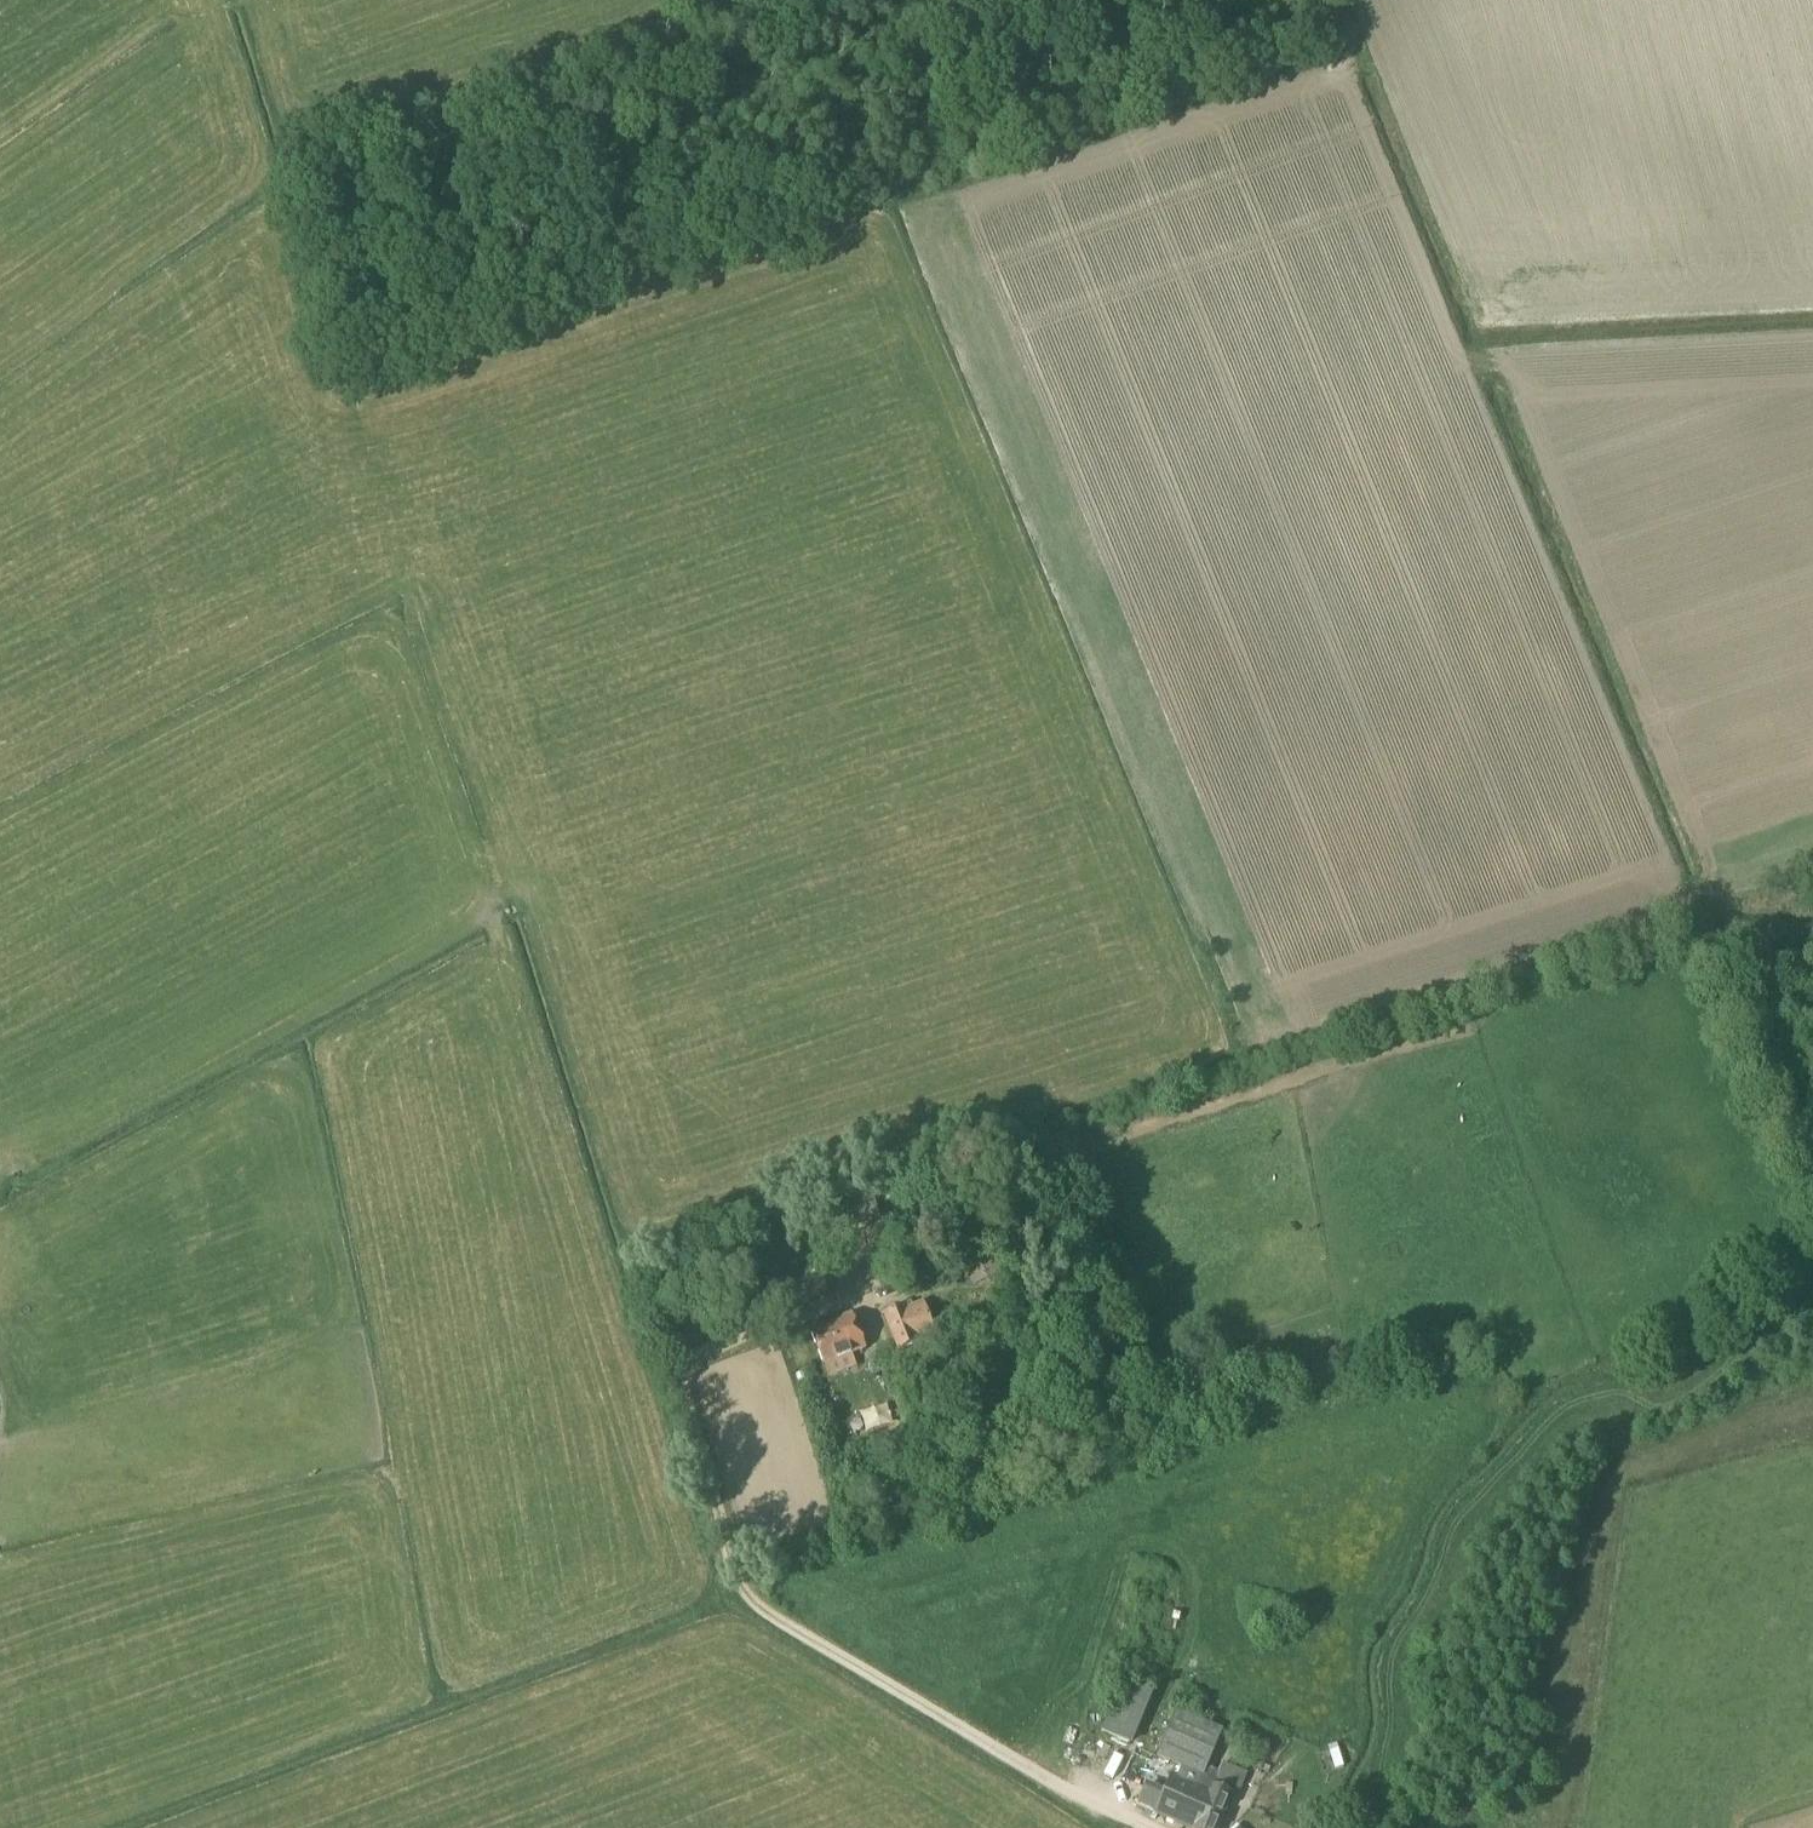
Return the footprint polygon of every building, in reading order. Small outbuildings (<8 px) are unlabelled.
[(1002,1273),(992,1249),(964,1260),(974,1284),(1002,1273)] [(933,1259),(917,1264),(922,1280),(938,1275),(933,1259)] [(825,1279),(804,1286),(809,1297),(830,1290),(825,1279)] [(883,1314),(896,1350),(919,1342),(905,1305),(883,1314)] [(824,1365),(850,1354),(865,1348),(852,1314),(810,1331),(824,1365)] [(850,1354),(824,1365),(829,1379),(856,1368),(850,1354)] [(1131,1676),(1109,1724),(1135,1736),(1157,1688),(1131,1676)] [(1157,1756),(1202,1776),(1221,1729),(1176,1710),(1157,1756)] [(1097,1741),(1094,1757),(1129,1765),(1133,1748),(1097,1741)] [(1212,1787),(1211,1787),(1210,1791),(1171,1775),(1156,1813),(1192,1827),(1218,1827),(1231,1795),(1230,1794),(1233,1787),(1215,1780),(1212,1787)]
